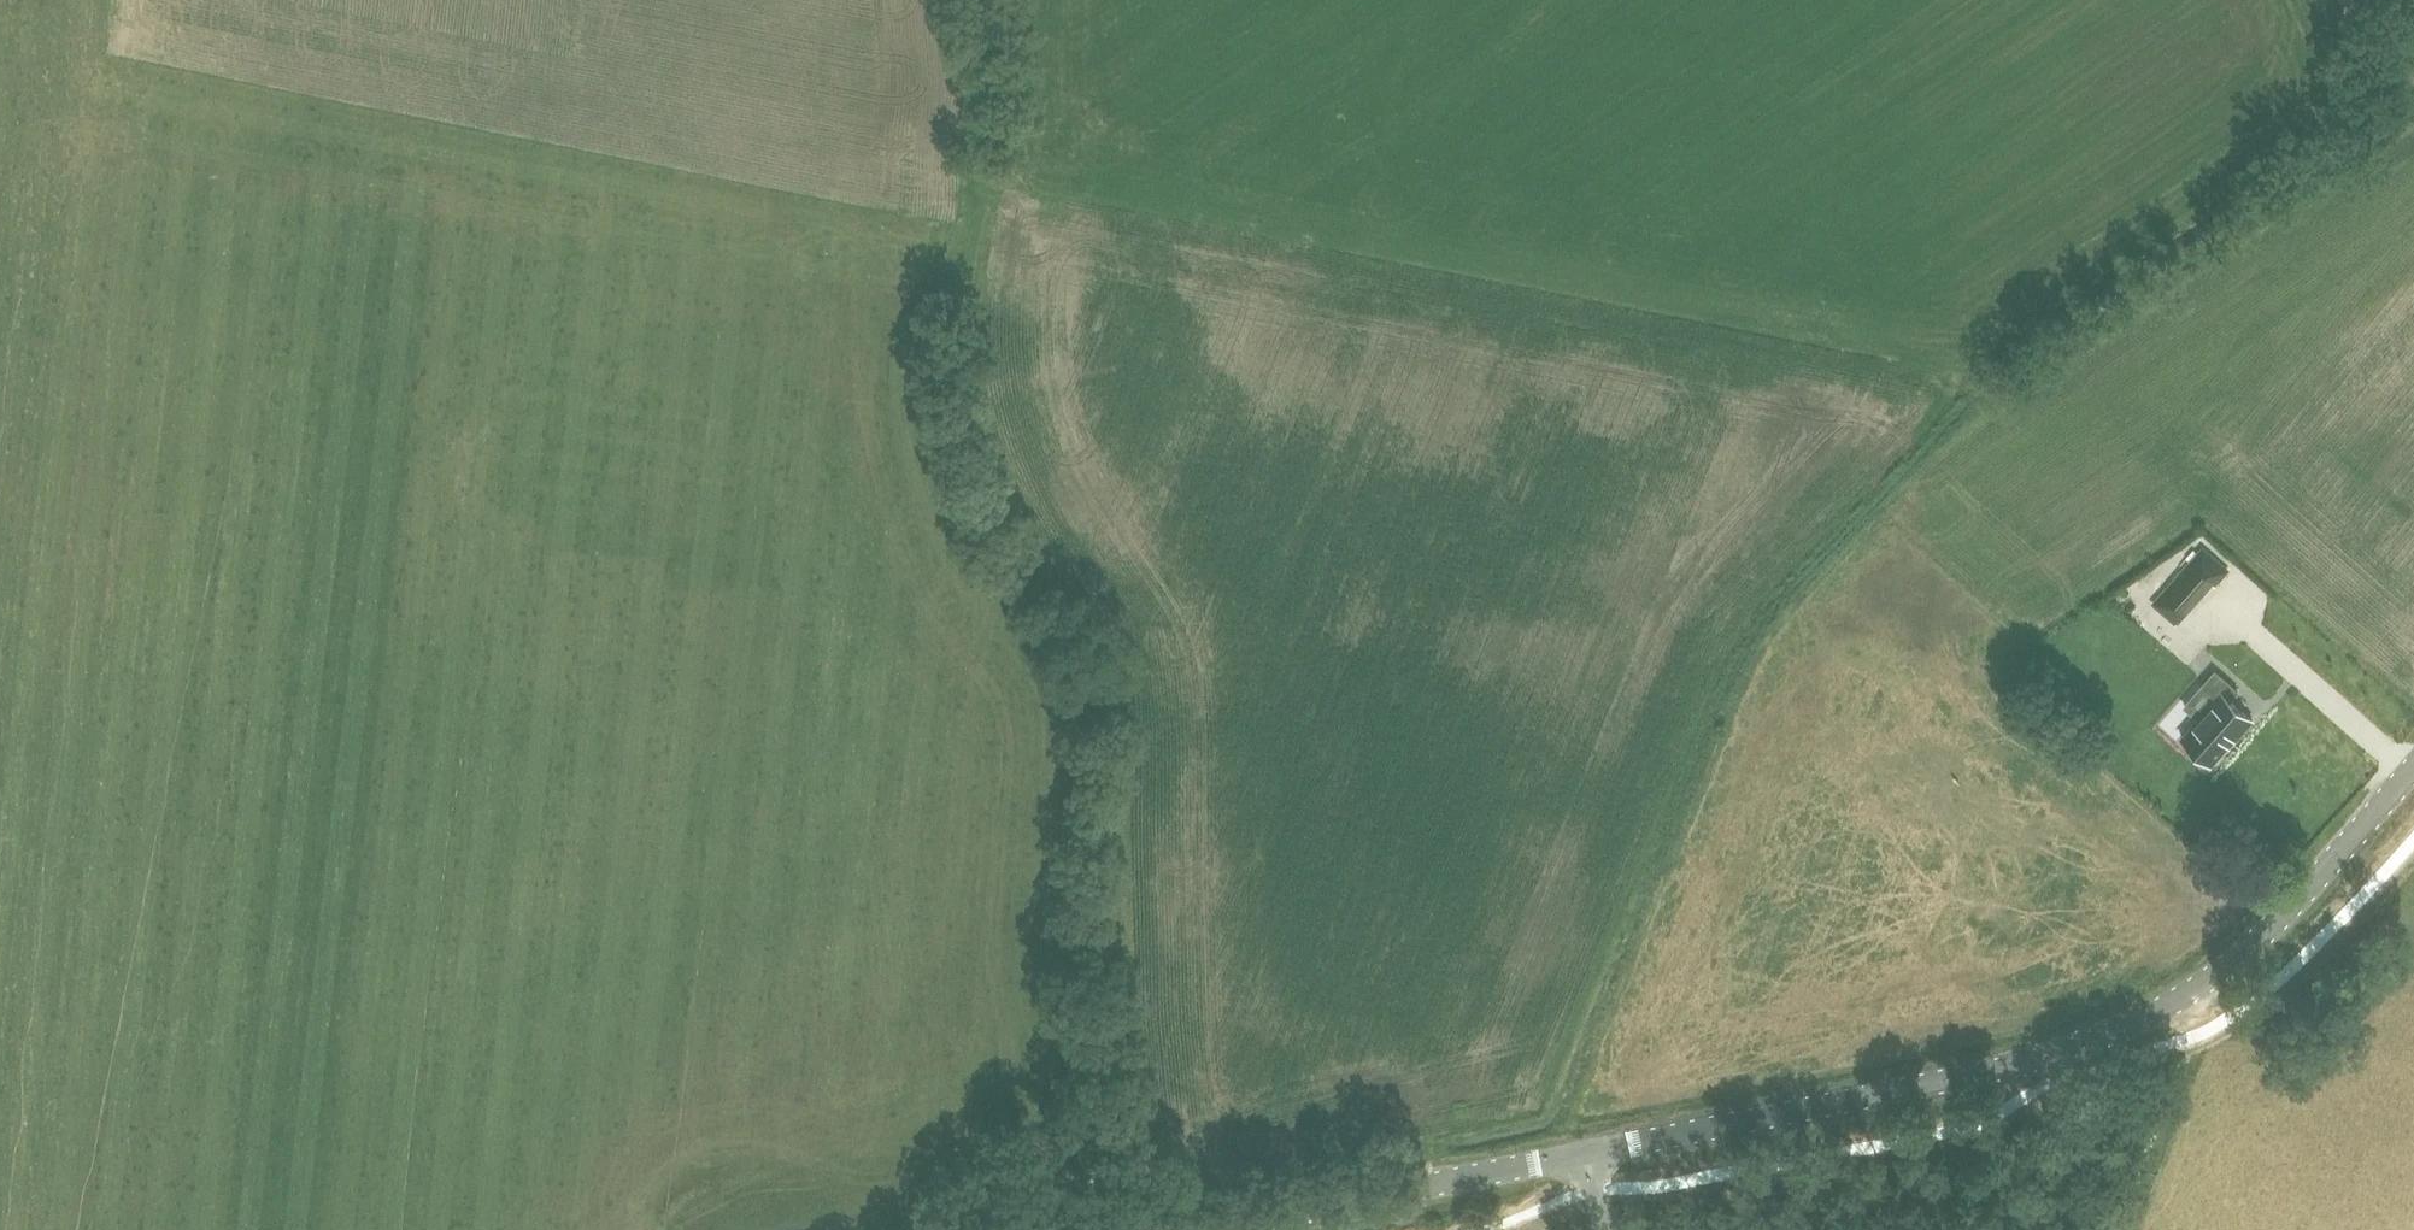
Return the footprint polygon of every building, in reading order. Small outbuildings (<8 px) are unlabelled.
[(2205,548),(2178,578),(2201,598),(2214,583),(2216,585),(2230,570),(2205,548)] [(2220,697),(2184,738),(2213,764),(2240,733),(2241,734),(2254,720),(2232,700),(2240,691),(2217,671),(2205,684),(2220,697)] [(2102,1117),(2108,1100),(2091,1094),(2086,1111),(2102,1117)]
